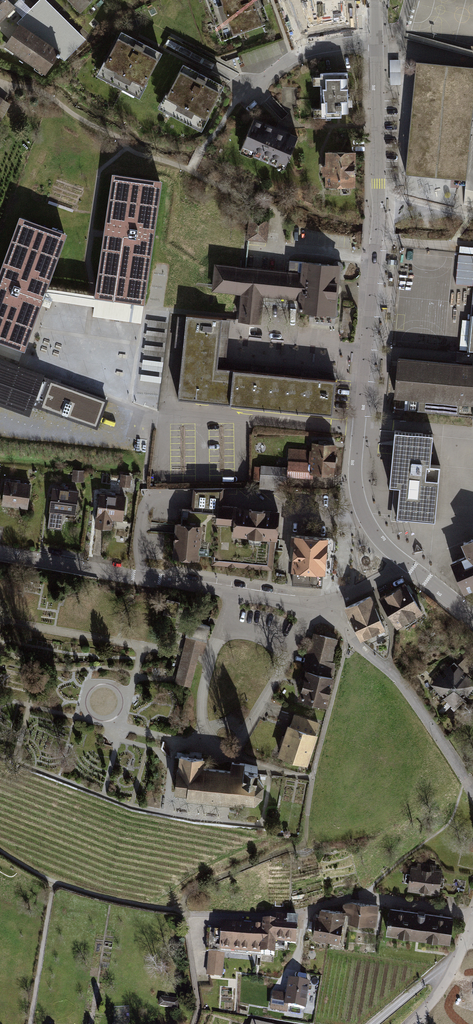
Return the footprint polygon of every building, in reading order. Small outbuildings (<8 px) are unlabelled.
[(13,8),(15,6),(9,0),(0,0),(0,21),(13,8)] [(15,6),(13,8),(23,17),(30,8),(22,0),(9,0),(15,6)] [(46,0),(38,0),(30,8),(23,17),(19,20),(59,47),(55,54),(64,60),(85,38),(46,0)] [(80,11),(91,0),(69,0),(80,11)] [(221,40),(270,23),(262,0),(207,0),(221,40)] [(314,22),(341,19),(339,0),(311,0),(314,22)] [(19,20),(17,19),(2,42),(43,70),(55,54),(59,47),(19,20)] [(166,57),(121,31),(95,75),(139,101),(166,57)] [(414,62),(406,172),(466,177),(472,101),(472,67),(414,62)] [(228,89),(184,65),(159,108),(203,133),(228,89)] [(348,71),(321,72),(321,76),(313,76),(314,84),(321,84),(321,108),(314,108),(314,117),(343,117),(342,112),(350,112),(348,71)] [(0,95),(0,118),(9,103),(2,98),(2,96),(0,95)] [(299,137),(252,117),(238,149),(285,169),(299,137)] [(356,149),(327,150),(327,187),(357,186),(356,149)] [(162,179),(112,171),(103,232),(94,291),(94,295),(144,302),(162,179)] [(19,214),(0,266),(0,340),(24,349),(48,284),(67,232),(19,214)] [(270,217),(247,214),(244,238),(247,238),(264,240),(268,240),(270,217)] [(331,264),(302,261),(301,273),(299,300),(298,310),(310,311),(328,313),(336,313),(340,264),(331,264)] [(246,267),(216,264),(213,286),(213,291),(241,294),(239,309),(238,319),(261,322),(263,299),(263,296),(294,299),(299,300),(301,273),(287,271),(284,271),(246,267)] [(222,319),(187,315),(179,397),(214,401),(215,393),(217,373),(217,368),(219,346),(219,343),(221,324),(222,319)] [(43,335),(39,348),(61,356),(66,343),(43,335)] [(395,351),(391,407),(472,418),(472,360),(395,351)] [(0,360),(0,403),(30,414),(31,407),(43,376),(0,360)] [(226,369),(217,368),(217,373),(215,393),(214,401),(220,402),(332,414),(336,380),(331,380),(226,369)] [(109,400),(43,376),(31,407),(99,430),(109,400)] [(432,433),(394,430),(389,486),(399,487),(398,494),(396,517),(433,520),(438,466),(429,465),(430,458),(432,437),(432,433)] [(312,445),(287,444),(286,467),(262,466),(262,468),(254,467),(253,482),(259,482),(259,489),(283,491),(285,491),(286,477),(311,478),(311,476),(311,475),(335,476),(338,439),(329,438),(313,437),(312,445)] [(31,484),(4,480),(1,506),(29,509),(31,484)] [(78,490),(52,487),(49,512),(75,515),(78,490)] [(221,488),(194,489),(192,510),(217,512),(217,505),(223,506),(224,488),(221,488)] [(126,496),(99,492),(94,528),(111,530),(113,520),(123,522),(126,496)] [(223,506),(217,505),(217,512),(192,510),(179,509),(178,521),(177,523),(174,523),(174,529),(173,558),(199,562),(199,555),(213,556),(212,563),(273,571),(279,512),(223,506)] [(329,528),(295,525),(290,580),(325,583),(329,528)] [(449,564),(462,594),(467,592),(472,590),(472,538),(460,544),(465,557),(449,564)] [(404,580),(381,594),(397,622),(420,608),(404,580)] [(368,591),(343,602),(358,638),(384,627),(368,591)] [(180,602),(167,599),(163,614),(176,617),(180,602)] [(211,626),(189,620),(186,636),(182,653),(175,679),(174,683),(191,687),(199,655),(199,653),(204,654),(207,641),(211,626)] [(306,671),(333,677),(336,662),(333,661),(339,639),(312,633),(308,653),(306,653),(302,671),(306,671)] [(429,684),(454,709),(472,690),(472,651),(472,650),(457,665),(454,661),(429,684)] [(333,677),(306,671),(298,701),(327,708),(335,678),(333,677)] [(322,722),(293,712),(279,758),(308,767),(322,722)] [(205,759),(180,758),(175,795),(187,796),(187,801),(255,808),(264,798),(265,786),(259,777),(260,771),(244,769),(245,764),(231,763),(230,772),(203,770),(205,759)] [(417,867),(412,866),(408,892),(439,896),(443,870),(436,869),(436,865),(417,863),(417,867)] [(379,906),(351,903),(343,905),(343,909),(346,912),(349,915),(348,924),(377,927),(379,906)] [(454,918),(390,909),(387,936),(450,945),(454,918)] [(319,916),(316,916),(313,940),(339,944),(343,925),(345,923),(346,912),(320,910),(319,916)] [(221,927),(210,927),(207,976),(222,978),(225,954),(276,958),(276,947),(296,949),(298,920),(288,920),(289,918),(276,917),(276,924),(263,923),(263,926),(221,923),(221,927)] [(311,982),(288,979),(286,995),(273,993),(270,1012),(287,1014),(288,1008),(307,1011),(311,982)] [(180,999),(160,997),(159,1010),(178,1013),(180,999)]
